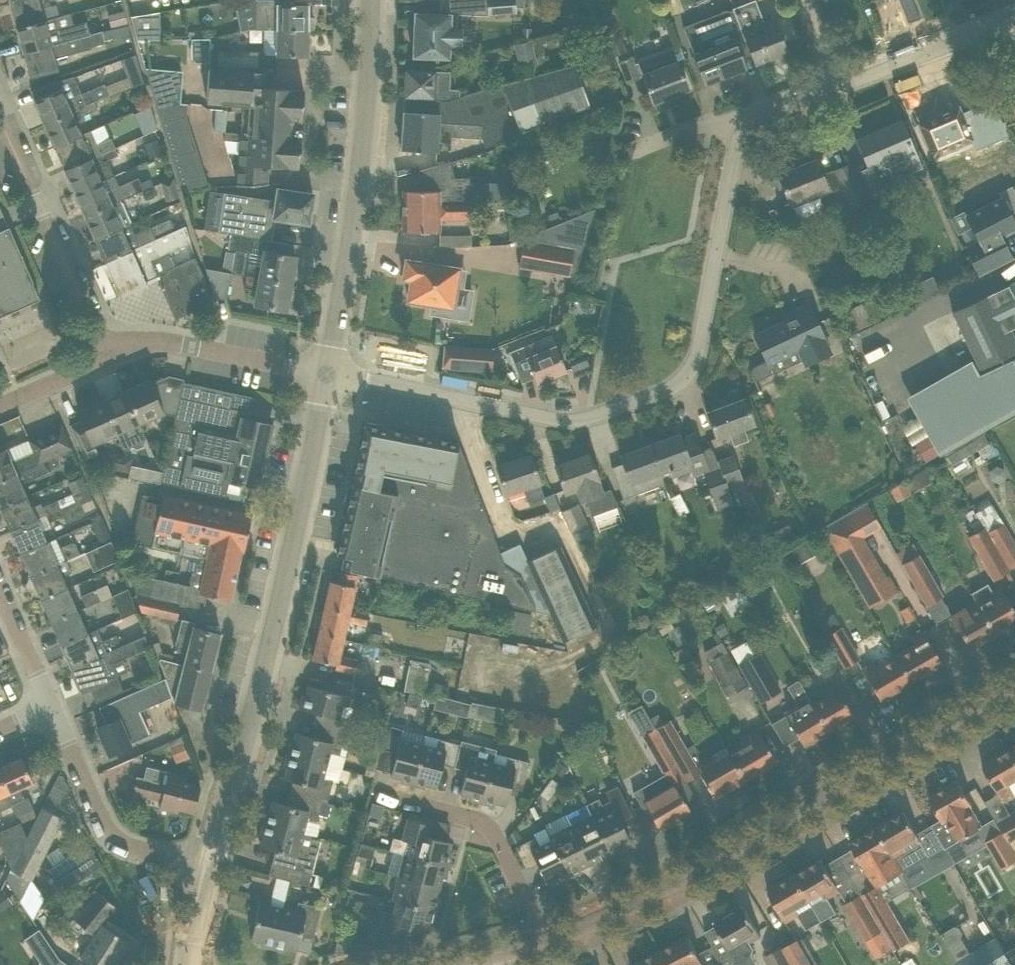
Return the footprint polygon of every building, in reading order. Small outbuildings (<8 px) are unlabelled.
[(16,27),(44,20),(41,7),(51,4),(50,1),(52,0),(21,0),(10,3),(16,27)] [(263,29),(275,30),(275,29),(308,29),(311,29),(314,27),(314,19),(311,17),(308,17),(308,4),(278,4),(278,0),(256,0),(255,29),(263,29)] [(515,0),(486,0),(487,14),(516,12),(515,0)] [(732,9),(738,25),(748,55),(751,54),(755,64),(786,52),(772,16),(762,20),(755,0),(733,8),(733,9),(732,9)] [(908,22),(922,16),(923,17),(943,9),(941,5),(954,0),(899,0),(908,22)] [(738,25),(732,9),(727,11),(727,9),(721,12),(726,26),(709,33),(703,18),(683,26),(705,83),(744,68),(741,58),(748,55),(738,25)] [(16,27),(23,52),(51,44),(60,42),(60,41),(75,37),(76,38),(90,34),(90,33),(87,21),(74,24),(71,12),(44,20),(16,27)] [(158,12),(130,16),(132,21),(136,38),(158,38),(158,12)] [(450,28),(450,14),(414,12),(412,56),(448,58),(449,44),(460,44),(461,29),(450,28)] [(522,28),(522,37),(531,37),(531,28),(522,28)] [(307,55),(308,29),(275,29),(275,30),(263,29),(263,55),(307,55)] [(603,36),(612,57),(625,51),(617,30),(603,36)] [(54,58),(91,48),(91,46),(105,43),(101,31),(90,34),(76,38),(75,37),(60,41),(60,42),(51,44),(23,52),(30,77),(58,69),(58,68),(57,68),(54,58)] [(195,62),(208,62),(210,62),(210,50),(209,50),(209,38),(191,38),(191,58),(195,62)] [(513,62),(517,79),(548,72),(548,71),(543,54),(536,56),(530,38),(512,44),(517,61),(513,62)] [(635,59),(637,62),(634,62),(632,56),(619,61),(627,81),(642,75),(653,103),(688,90),(671,45),(635,59)] [(208,62),(208,65),(216,66),(257,67),(257,66),(258,51),(210,50),(210,62),(208,62)] [(120,59),(130,86),(142,82),(135,54),(120,59)] [(433,100),(405,98),(404,111),(403,111),(401,149),(437,152),(437,148),(449,149),(450,136),(480,137),(484,147),(522,133),(521,130),(589,105),(574,64),(548,71),(548,72),(517,79),(458,96),(459,94),(433,100)] [(216,66),(208,65),(207,84),(205,102),(208,103),(242,111),(240,132),(225,131),(224,140),(239,141),(235,184),(266,183),(267,165),(287,166),(297,167),(303,90),(293,89),(294,88),(272,87),(273,69),(277,69),(277,67),(257,66),(257,67),(216,66)] [(145,67),(154,99),(180,102),(183,70),(145,67)] [(449,88),(450,71),(405,69),(405,74),(403,76),(403,81),(405,82),(404,96),(406,96),(405,98),(433,100),(459,94),(459,89),(449,88)] [(34,100),(44,124),(94,101),(109,94),(103,83),(81,93),(73,76),(48,84),(31,90),(35,99),(34,100)] [(960,103),(923,119),(936,148),(976,131),(979,138),(1005,127),(992,98),(963,111),(960,103)] [(154,99),(160,120),(186,116),(187,103),(180,102),(154,99)] [(44,124),(54,146),(81,134),(76,123),(85,119),(83,115),(97,108),(94,101),(44,124)] [(160,120),(164,131),(189,127),(186,116),(160,120)] [(869,166),(855,172),(868,202),(890,193),(882,173),(916,158),(901,123),(858,141),(869,166)] [(164,131),(167,143),(193,139),(189,127),(164,131)] [(54,146),(64,170),(91,158),(91,157),(99,153),(99,154),(114,147),(110,138),(97,144),(91,130),(81,134),(54,146)] [(167,143),(171,155),(197,151),(193,139),(167,143)] [(64,170),(74,192),(113,175),(106,160),(117,155),(114,147),(99,154),(99,153),(91,157),(91,158),(64,170)] [(171,155),(174,167),(200,162),(197,151),(171,155)] [(789,203),(796,218),(819,208),(819,206),(820,202),(820,199),(819,197),(841,187),(851,210),(865,204),(847,165),(835,170),(821,175),(815,159),(800,165),(798,160),(791,163),(793,168),(778,174),(778,175),(774,177),(785,205),(789,203)] [(489,200),(488,182),(469,182),(469,177),(454,177),(450,161),(420,170),(424,184),(424,190),(402,190),(403,231),(440,231),(440,220),(471,219),(471,200),(489,200)] [(174,167),(178,179),(204,174),(200,162),(174,167)] [(204,174),(178,179),(181,191),(207,186),(204,174)] [(74,192),(84,215),(120,199),(134,193),(143,189),(138,177),(118,185),(113,175),(74,192)] [(160,181),(166,201),(179,197),(173,177),(160,181)] [(223,192),(217,231),(232,234),(262,239),(271,240),(274,218),(308,223),(312,194),(295,191),(293,191),(276,188),(274,200),(223,192)] [(965,246),(978,273),(1012,256),(1001,235),(1014,228),(1014,208),(1010,211),(1002,195),(966,213),(979,239),(965,246)] [(511,204),(518,222),(540,214),(534,196),(511,204)] [(84,215),(94,239),(130,223),(120,199),(84,215)] [(523,241),(519,268),(568,276),(569,274),(575,275),(594,208),(525,237),(524,241),(523,241)] [(39,299),(0,209),(0,316),(39,299)] [(557,211),(548,214),(551,222),(560,219),(557,211)] [(94,239),(104,261),(131,250),(140,246),(144,244),(175,230),(175,229),(169,218),(134,234),(130,223),(94,239)] [(131,250),(104,261),(120,296),(147,284),(146,284),(157,279),(175,319),(211,302),(205,280),(194,257),(174,266),(168,252),(190,242),(185,225),(175,229),(175,230),(144,244),(140,246),(131,250)] [(262,239),(231,234),(229,249),(259,254),(262,239)] [(439,246),(461,247),(471,247),(471,245),(471,234),(439,234),(439,246)] [(248,263),(246,275),(291,282),(296,256),(264,251),(261,266),(248,263)] [(406,259),(403,277),(410,279),(407,299),(431,303),(429,313),(450,316),(458,268),(446,266),(406,259)] [(214,297),(226,299),(231,272),(205,267),(214,297)] [(291,282),(246,275),(244,287),(257,289),(254,304),(286,310),(291,282)] [(952,311),(974,358),(980,369),(1014,352),(1014,341),(1009,328),(1014,326),(1014,280),(992,291),(952,311)] [(855,329),(879,318),(870,299),(846,311),(855,329)] [(750,373),(754,381),(772,373),(768,363),(786,355),(791,364),(800,359),(803,367),(831,354),(808,304),(791,312),(793,317),(755,335),(766,360),(753,366),(752,368),(751,369),(750,371),(750,373)] [(534,377),(537,383),(566,371),(551,334),(509,351),(522,382),(534,377)] [(444,344),(442,367),(492,371),(493,348),(491,348),(461,345),(444,344)] [(163,413),(174,415),(175,415),(182,381),(183,378),(169,375),(150,383),(149,379),(125,389),(140,423),(163,413)] [(272,424),(258,421),(259,419),(259,416),(258,414),(256,413),(230,407),(233,392),(182,381),(175,415),(174,415),(159,481),(224,495),(225,491),(251,496),(252,490),(250,490),(250,486),(257,487),(261,469),(262,469),(272,424)] [(146,438),(139,423),(140,423),(125,389),(101,400),(116,433),(121,445),(131,440),(133,444),(137,445),(140,444),(142,440),(146,438)] [(728,434),(732,446),(748,440),(744,429),(754,425),(744,398),(707,411),(716,438),(728,434)] [(94,443),(116,433),(101,400),(78,410),(82,419),(70,425),(86,462),(99,456),(94,443)] [(769,402),(765,404),(770,416),(774,414),(769,402)] [(352,483),(336,554),(343,555),(341,567),(360,571),(533,611),(551,614),(526,561),(518,544),(500,552),(460,447),(458,442),(364,424),(355,469),(357,470),(354,483),(352,483)] [(16,472),(17,472),(24,469),(24,468),(55,454),(56,455),(71,448),(61,425),(28,439),(33,451),(10,461),(5,450),(6,450),(6,449),(0,452),(0,479),(16,472)] [(679,434),(649,445),(662,479),(671,476),(672,477),(690,471),(691,475),(707,469),(695,434),(681,439),(679,434)] [(930,436),(917,444),(927,462),(940,454),(930,436)] [(662,479),(649,445),(620,455),(623,463),(611,467),(623,498),(663,484),(662,479)] [(716,460),(719,467),(725,485),(727,484),(727,485),(729,485),(738,505),(751,500),(742,480),(733,453),(716,460)] [(60,466),(56,455),(55,454),(24,468),(24,469),(27,476),(42,469),(44,473),(60,466)] [(540,483),(530,454),(496,466),(505,493),(523,488),(528,503),(544,498),(539,484),(540,483)] [(601,491),(597,480),(598,480),(589,454),(555,466),(565,493),(575,490),(579,502),(585,500),(590,515),(617,505),(609,489),(601,491)] [(117,455),(114,469),(131,472),(134,458),(117,455)] [(995,465),(987,470),(988,479),(996,483),(1004,477),(1003,469),(995,465)] [(719,467),(703,474),(716,509),(733,503),(727,486),(727,485),(727,484),(725,485),(719,467)] [(907,479),(914,492),(931,482),(924,469),(907,479)] [(27,495),(17,472),(16,472),(0,479),(0,507),(27,495)] [(79,499),(79,500),(90,495),(82,476),(66,482),(74,501),(75,501),(79,499)] [(203,573),(199,593),(230,600),(241,550),(243,551),(252,513),(149,491),(148,494),(142,493),(133,538),(150,542),(149,546),(199,557),(197,565),(203,573)] [(9,529),(60,508),(60,507),(56,500),(42,506),(40,503),(32,506),(27,495),(0,507),(0,508),(9,529)] [(9,529),(20,553),(47,541),(42,530),(51,526),(48,521),(62,515),(65,523),(85,514),(79,500),(79,499),(75,501),(74,501),(60,507),(60,508),(9,529)] [(561,510),(577,546),(594,538),(577,502),(561,510)] [(828,526),(866,610),(899,595),(860,511),(828,526)] [(102,516),(90,521),(95,531),(107,526),(102,516)] [(758,538),(764,551),(794,536),(789,523),(758,538)] [(1007,567),(1014,563),(1014,545),(1003,524),(987,533),(1007,567)] [(968,536),(984,563),(999,554),(983,527),(968,536)] [(796,545),(805,560),(813,555),(804,540),(796,545)] [(20,553),(30,575),(57,564),(47,541),(20,553)] [(59,547),(64,560),(66,560),(80,554),(74,541),(59,547)] [(84,552),(87,559),(93,571),(118,559),(110,541),(90,550),(84,552)] [(559,546),(526,561),(551,614),(563,641),(596,626),(559,546)] [(919,554),(902,564),(926,606),(943,596),(919,554)] [(30,575),(40,598),(67,587),(62,576),(71,571),(69,567),(66,560),(64,560),(57,564),(30,575)] [(728,577),(722,566),(717,568),(716,566),(708,570),(716,584),(728,577)] [(331,580),(325,607),(349,613),(350,609),(350,607),(357,574),(337,570),(335,581),(331,580)] [(135,578),(133,586),(135,594),(146,596),(146,597),(180,604),(183,589),(135,578)] [(80,595),(85,607),(110,595),(105,584),(95,588),(80,595)] [(975,602),(993,634),(1014,621),(1014,612),(1000,586),(991,591),(987,584),(971,593),(976,602),(975,602)] [(40,598),(50,621),(77,610),(67,587),(40,598)] [(111,595),(121,618),(135,611),(127,588),(111,595)] [(663,595),(669,610),(681,605),(675,590),(663,595)] [(701,601),(708,613),(722,604),(715,592),(701,601)] [(146,597),(146,596),(135,594),(141,612),(177,620),(180,604),(147,597),(146,597)] [(993,634),(975,602),(965,608),(964,607),(949,615),(969,648),(993,634)] [(910,605),(900,609),(906,623),(916,618),(910,605)] [(325,607),(319,633),(343,639),(348,619),(350,619),(350,622),(364,625),(368,611),(350,607),(350,609),(349,613),(325,607)] [(512,609),(507,628),(527,633),(532,614),(512,609)] [(50,621),(60,644),(87,633),(87,632),(77,610),(50,621)] [(818,622),(826,635),(840,627),(832,614),(818,622)] [(172,701),(182,704),(201,709),(220,633),(194,627),(195,622),(182,618),(174,650),(185,653),(182,663),(171,660),(162,658),(173,699),(172,701)] [(687,640),(679,625),(668,630),(677,646),(687,640)] [(840,627),(826,635),(823,637),(843,669),(861,659),(842,626),(840,627)] [(60,644),(71,667),(120,645),(115,635),(101,641),(95,628),(87,632),(87,633),(60,644)] [(912,642),(893,653),(910,682),(942,664),(922,630),(909,638),(912,642)] [(367,645),(380,647),(383,635),(370,632),(367,645)] [(343,639),(319,633),(313,659),(336,664),(335,668),(354,672),(357,659),(342,655),(341,658),(339,658),(343,639)] [(145,636),(132,641),(137,652),(149,647),(145,636)] [(120,645),(71,667),(81,691),(117,675),(111,663),(137,652),(132,641),(132,640),(121,645),(120,645)] [(730,650),(760,703),(781,691),(759,652),(757,653),(749,640),(730,650)] [(707,662),(726,697),(747,686),(728,650),(726,651),(721,641),(703,651),(708,661),(707,662)] [(811,657),(823,678),(840,669),(828,648),(811,657)] [(163,652),(162,658),(171,660),(172,654),(163,652)] [(510,652),(507,671),(547,676),(549,657),(510,652)] [(910,682),(893,653),(875,664),(873,662),(861,668),(880,700),(910,682)] [(609,654),(600,660),(605,668),(614,663),(609,654)] [(410,658),(403,691),(424,696),(430,663),(410,658)] [(139,711),(172,697),(166,676),(100,706),(107,723),(97,727),(109,754),(131,745),(130,743),(150,735),(139,711)] [(313,725),(319,726),(345,733),(348,720),(339,718),(343,705),(348,706),(352,692),(350,692),(353,682),(339,679),(336,688),(333,687),(331,691),(308,685),(305,695),(302,694),(299,708),(316,712),(313,725)] [(821,697),(811,703),(827,731),(852,716),(833,682),(818,691),(821,697)] [(379,694),(383,701),(392,703),(395,689),(380,686),(379,694)] [(827,731),(811,703),(806,695),(796,700),(798,703),(783,712),(802,745),(827,731)] [(435,698),(432,709),(447,713),(451,699),(443,698),(443,700),(435,698)] [(511,727),(527,730),(531,713),(515,710),(511,727)] [(658,713),(649,718),(655,728),(663,723),(658,713)] [(655,728),(653,729),(685,782),(700,773),(713,797),(743,779),(727,752),(715,760),(711,754),(694,763),(669,720),(663,723),(655,728)] [(290,742),(286,754),(327,765),(330,753),(339,755),(345,733),(319,726),(316,738),(296,732),(293,743),(290,742)] [(400,781),(413,784),(423,743),(425,735),(391,726),(385,749),(397,752),(391,775),(401,778),(400,781)] [(742,744),(727,752),(743,779),(775,761),(756,728),(739,738),(742,744)] [(653,729),(641,736),(667,782),(641,798),(659,829),(690,811),(676,787),(685,782),(653,729)] [(423,743),(413,784),(425,787),(426,784),(436,787),(442,764),(454,767),(460,744),(438,738),(436,746),(423,743)] [(169,745),(176,763),(188,758),(181,740),(169,745)] [(469,799),(481,802),(492,763),(495,749),(461,740),(460,744),(459,747),(454,767),(466,770),(460,793),(470,796),(469,799)] [(982,765),(1004,803),(1014,796),(1009,785),(1014,782),(1014,746),(982,765)] [(305,784),(301,795),(321,801),(327,802),(333,780),(324,778),(327,765),(286,754),(283,767),(286,768),(284,778),(305,784)] [(492,763),(481,802),(494,805),(495,802),(506,805),(515,769),(526,772),(529,762),(508,756),(505,766),(492,763)] [(0,767),(0,776),(8,793),(7,794),(11,803),(12,803),(12,804),(17,815),(33,808),(27,797),(24,798),(19,787),(32,781),(22,758),(0,767)] [(161,800),(159,807),(177,811),(177,808),(194,812),(200,786),(184,782),(185,779),(167,774),(165,784),(136,777),(132,793),(161,800)] [(12,804),(12,803),(11,803),(7,794),(8,793),(0,776),(0,810),(12,804)] [(551,778),(545,786),(553,792),(554,792),(560,784),(551,778)] [(984,827),(971,805),(972,804),(958,779),(928,796),(942,820),(932,826),(945,849),(984,827)] [(553,792),(545,786),(539,795),(547,801),(554,792),(553,792)] [(266,810),(263,822),(303,833),(307,821),(316,823),(318,813),(328,816),(331,803),(327,802),(321,801),(301,795),(301,796),(296,794),(293,806),(272,800),(269,811),(266,810)] [(631,843),(620,821),(632,816),(621,794),(601,804),(598,798),(586,804),(611,856),(623,850),(621,848),(631,843)] [(565,814),(571,827),(589,863),(598,859),(599,862),(611,856),(586,804),(565,814)] [(42,807),(5,878),(20,900),(62,818),(42,807)] [(930,855),(922,843),(904,811),(876,827),(903,871),(930,855)] [(1010,843),(1014,840),(1014,811),(997,821),(1010,843)] [(410,842),(407,854),(406,854),(448,865),(451,853),(448,852),(451,842),(428,836),(431,824),(408,818),(402,840),(410,842)] [(281,851),(278,864),(303,870),(309,848),(300,846),(303,833),(263,822),(260,835),(263,836),(260,846),(281,851)] [(552,839),(551,839),(570,876),(581,871),(580,868),(589,863),(571,827),(551,837),(552,839)] [(903,871),(876,827),(850,842),(868,874),(878,868),(885,881),(903,871)] [(986,842),(1002,870),(1014,862),(1014,857),(1001,833),(986,842)] [(570,876),(551,839),(539,844),(535,837),(526,841),(547,884),(556,879),(558,882),(570,876)] [(403,853),(397,876),(439,887),(442,877),(445,878),(448,865),(406,854),(407,854),(403,853)] [(356,855),(354,864),(364,867),(366,857),(356,855)] [(822,859),(795,874),(810,901),(810,902),(821,921),(836,912),(828,897),(840,890),(832,876),(822,859)] [(274,876),(300,883),(303,870),(278,864),(274,876)] [(364,867),(354,864),(351,875),(361,877),(364,867)] [(795,874),(768,890),(778,907),(788,926),(800,919),(807,929),(821,921),(810,902),(810,901),(795,874)] [(390,900),(395,901),(395,899),(436,910),(440,898),(436,897),(439,887),(397,876),(390,900)] [(326,890),(339,893),(343,880),(335,878),(328,882),(326,890)] [(862,897),(882,930),(899,959),(906,955),(896,938),(905,933),(897,920),(899,919),(879,884),(877,885),(861,894),(863,896),(862,897)] [(79,955),(94,964),(114,964),(129,942),(102,924),(116,907),(97,891),(82,910),(75,904),(67,914),(92,935),(79,955)] [(337,905),(343,907),(346,896),(335,894),(334,900),(337,905)] [(261,945),(273,948),(282,907),(270,904),(271,900),(257,896),(252,915),(256,916),(251,939),(261,942),(261,945)] [(866,939),(882,930),(862,897),(847,906),(866,939)] [(395,899),(395,901),(391,913),(384,910),(378,932),(401,938),(404,926),(427,932),(430,922),(433,923),(436,910),(395,899)] [(282,907),(273,948),(285,951),(286,947),(297,950),(302,929),(315,932),(321,907),(297,902),(295,910),(282,907)] [(705,931),(725,964),(741,964),(739,962),(752,954),(754,948),(750,941),(761,935),(743,904),(714,922),(716,925),(705,931)] [(24,939),(41,964),(66,964),(59,959),(39,929),(24,939)] [(659,951),(667,964),(704,964),(689,936),(659,951)] [(996,937),(956,961),(958,964),(1013,964),(996,937)] [(794,964),(813,964),(798,939),(783,946),(794,964)] [(340,941),(341,952),(352,951),(351,940),(340,941)] [(771,964),(794,964),(783,946),(766,956),(771,964)] [(659,951),(631,964),(667,964),(659,951)]
